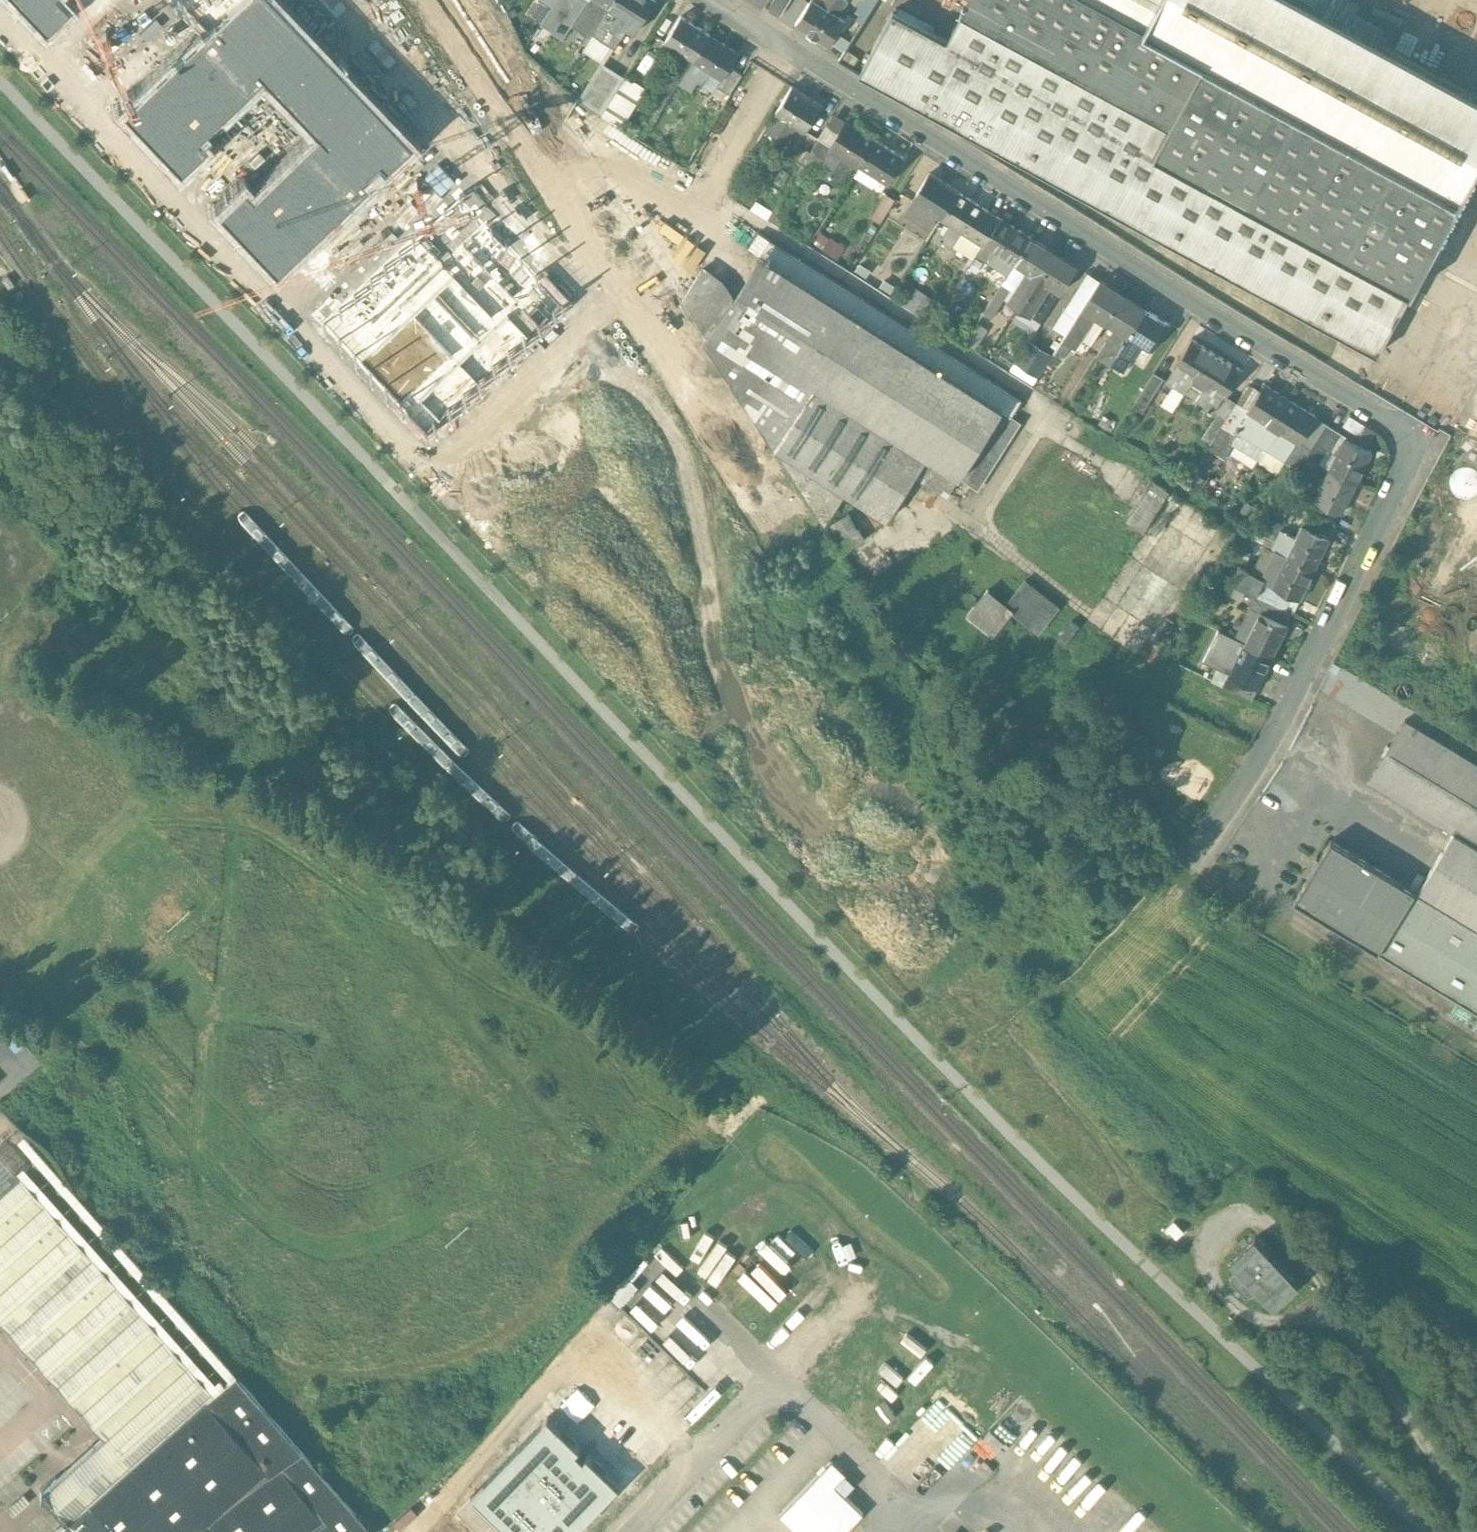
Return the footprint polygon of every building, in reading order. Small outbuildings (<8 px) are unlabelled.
[(44,36),(76,4),(72,0),(9,0),(44,36)] [(197,26),(112,108),(179,179),(214,144),(207,135),(259,83),(306,132),(252,183),(244,174),(206,208),(274,280),(420,142),(285,0),(171,0),(197,26)] [(549,8),(539,23),(563,38),(573,24),(589,0),(554,0),(549,8)] [(573,24),(592,36),(611,7),(611,6),(615,0),(589,0),(573,24)] [(611,6),(611,7),(592,36),(584,49),(600,58),(604,55),(606,56),(613,46),(615,47),(626,30),(623,29),(626,25),(636,32),(656,0),(615,0),(611,6)] [(769,8),(781,15),(790,0),(774,0),(769,8)] [(821,3),(815,0),(811,0),(796,24),(808,31),(807,32),(817,38),(817,37),(829,45),(832,41),(839,30),(846,19),(845,18),(849,12),(842,7),(847,0),(823,0),(821,3)] [(855,10),(860,14),(857,19),(862,23),(877,0),(862,0),(855,10)] [(1090,0),(969,0),(963,12),(1170,125),(1204,62),(1145,30),(1090,0)] [(1145,30),(1161,0),(1090,0),(1145,30)] [(1300,0),(1161,0),(1145,30),(1204,62),(1460,202),(1476,170),(1476,96),(1378,42),(1361,33),(1368,20),(1354,13),(1358,4),(1351,0),(1314,0),(1311,6),(1300,0)] [(1170,125),(963,12),(962,12),(948,39),(894,10),(860,72),(1378,353),(1411,291),(1155,152),(1170,125)] [(710,34),(681,15),(665,41),(686,54),(695,60),(710,34)] [(1384,29),(1368,20),(1361,33),(1378,42),(1384,29)] [(1468,33),(1476,35),(1476,22),(1472,21),(1468,33)] [(852,38),(839,30),(832,41),(845,49),(852,38)] [(739,52),(710,34),(695,60),(692,65),(700,70),(703,65),(723,78),(739,52)] [(695,60),(686,54),(681,63),(690,68),(692,65),(695,60)] [(681,63),(676,60),(668,72),(681,81),(689,69),(690,68),(681,63)] [(625,76),(602,62),(579,98),(602,113),(625,76)] [(1460,202),(1204,62),(1170,125),(1155,152),(1411,291),(1460,202)] [(697,74),(689,69),(681,81),(681,82),(684,83),(686,81),(691,84),(697,74)] [(822,105),(793,86),(776,112),(779,113),(771,126),(789,137),(797,125),(806,130),(822,105)] [(876,139),(847,121),(831,146),(833,147),(823,163),(844,176),(854,161),(860,164),(876,139)] [(831,146),(818,138),(805,161),(798,172),(808,178),(815,166),(841,181),(844,176),(823,163),(833,147),(831,146)] [(905,157),(876,139),(860,164),(889,183),(905,157)] [(873,180),(858,171),(851,181),(867,191),(873,180)] [(959,191),(930,173),(914,199),(938,214),(943,217),(959,191)] [(861,193),(850,187),(844,197),(854,203),(861,193)] [(1001,218),(959,191),(943,217),(951,222),(941,239),(940,240),(942,241),(943,240),(953,246),(953,245),(975,259),(978,254),(1001,218)] [(896,199),(886,193),(871,217),(881,223),(896,199)] [(938,214),(915,199),(907,212),(929,227),(938,214)] [(1032,238),(1001,218),(978,254),(988,260),(995,249),(1016,262),(1032,238)] [(563,302),(485,221),(443,262),(416,233),(321,324),(425,433),(563,302)] [(839,255),(845,245),(826,236),(821,247),(839,255)] [(1055,251),(1032,237),(1032,238),(1016,262),(1028,270),(1016,288),(1009,300),(1020,308),(1055,251)] [(927,339),(770,240),(761,254),(918,353),(927,339)] [(736,292),(705,250),(702,268),(682,303),(705,340),(719,318),(736,292)] [(1078,265),(1055,251),(1020,308),(1031,315),(1050,285),(1061,292),(1078,265)] [(918,353),(761,254),(736,292),(719,318),(817,382),(928,455),(960,476),(1003,408),(1004,408),(918,353)] [(1016,262),(984,312),(992,317),(1012,285),(1016,288),(1028,270),(1016,262)] [(1100,280),(1062,339),(1072,345),(1075,347),(1096,313),(1107,320),(1123,295),(1101,281),(1102,279),(1101,280),(1100,280)] [(919,283),(905,293),(899,285),(893,290),(911,315),(931,301),(919,283)] [(1122,334),(1120,333),(1115,333),(1108,344),(1119,351),(1146,309),(1123,295),(1107,320),(1124,331),(1122,334)] [(1146,309),(1119,351),(1131,359),(1138,348),(1136,343),(1134,341),(1136,338),(1153,349),(1169,324),(1146,309)] [(817,382),(719,318),(705,340),(774,448),(817,382)] [(982,338),(972,331),(964,343),(974,349),(982,338)] [(1011,368),(1034,383),(1053,353),(1031,338),(1011,368)] [(1192,338),(1175,365),(1176,366),(1162,389),(1168,393),(1166,397),(1178,404),(1195,377),(1194,376),(1210,350),(1192,338)] [(1021,399),(927,339),(918,353),(1004,408),(1003,408),(1012,413),(1014,410),(1016,412),(1021,404),(1019,402),(1021,399)] [(1072,345),(1062,339),(1057,348),(1066,355),(1072,345)] [(1119,351),(1108,344),(1100,355),(1112,363),(1119,351)] [(1242,370),(1210,350),(1194,376),(1195,377),(1206,384),(1196,399),(1214,410),(1224,395),(1225,396),(1225,395),(1242,370)] [(1131,359),(1119,351),(1112,363),(1124,370),(1131,359)] [(1155,372),(1133,406),(1143,412),(1165,378),(1155,372)] [(928,455),(817,382),(774,448),(846,495),(885,520),(917,472),(928,455)] [(1268,423),(1273,426),(1290,400),(1266,385),(1258,397),(1249,411),(1251,412),(1241,427),(1258,437),(1268,423)] [(1225,396),(1224,395),(1214,410),(1219,413),(1227,418),(1237,403),(1225,395),(1225,396)] [(1290,400),(1273,426),(1279,430),(1269,444),(1288,456),(1297,441),(1298,442),(1315,416),(1290,400)] [(1003,408),(960,476),(979,488),(1022,420),(1012,413),(1003,408)] [(1219,413),(1211,426),(1219,431),(1222,426),(1227,418),(1219,413)] [(1341,433),(1327,424),(1316,441),(1330,451),(1341,433)] [(1219,431),(1208,448),(1217,453),(1230,431),(1222,426),(1219,431)] [(1330,451),(1316,441),(1313,446),(1306,457),(1318,463),(1330,469),(1334,459),(1331,457),(1333,453),(1336,455),(1345,438),(1346,436),(1341,433),(1330,451)] [(1372,451),(1345,438),(1336,455),(1333,453),(1331,457),(1334,459),(1330,469),(1357,482),(1372,451)] [(1304,440),(1285,469),(1294,475),(1306,457),(1313,446),(1304,440)] [(846,495),(775,448),(825,527),(846,495)] [(960,476),(928,455),(917,472),(949,493),(960,476)] [(1318,463),(1306,457),(1294,475),(1307,482),(1318,463)] [(1357,482),(1330,469),(1315,499),(1342,513),(1357,482)] [(1151,480),(1132,509),(1134,511),(1128,521),(1144,532),(1170,492),(1151,480)] [(1140,541),(1185,574),(1213,538),(1167,504),(1140,541)] [(847,513),(825,527),(842,553),(864,539),(847,513)] [(1330,538),(1303,525),(1296,538),(1288,556),(1315,569),(1330,538)] [(1296,538),(1282,531),(1276,543),(1273,549),(1284,554),(1288,556),(1296,538)] [(1276,543),(1257,533),(1254,539),(1273,549),(1276,543)] [(1273,549),(1254,539),(1245,556),(1237,552),(1232,560),(1246,567),(1250,560),(1272,571),(1278,558),(1281,560),(1284,554),(1273,549)] [(1315,569),(1288,556),(1273,586),(1300,599),(1315,569)] [(1263,579),(1240,568),(1232,582),(1256,594),(1257,594),(1261,588),(1265,579),(1263,578),(1263,579)] [(1058,606),(1025,580),(1006,604),(988,589),(967,614),(992,634),(1009,614),(1010,614),(1013,610),(1032,625),(1032,626),(1033,625),(1040,630),(1058,606)] [(1274,592),(1261,588),(1257,594),(1270,600),(1274,592)] [(1257,594),(1256,594),(1250,607),(1260,612),(1261,611),(1286,624),(1292,611),(1270,600),(1257,594)] [(1286,624),(1261,611),(1260,612),(1250,607),(1235,637),(1273,655),(1288,625),(1286,624)] [(1235,637),(1219,630),(1204,660),(1210,663),(1204,676),(1234,690),(1240,678),(1258,686),(1273,655),(1235,637)] [(1258,686),(1240,678),(1234,690),(1252,699),(1258,686)] [(1405,719),(1390,745),(1388,744),(1383,753),(1384,754),(1369,779),(1454,832),(1476,845),(1476,762),(1405,719)] [(1454,832),(1418,891),(1476,927),(1476,845),(1454,832)] [(1416,890),(1331,839),(1295,899),(1379,951),(1416,890)] [(1416,890),(1379,951),(1476,1010),(1476,927),(1418,891),(1416,890)] [(372,1523),(238,1370),(227,1379),(1,1131),(0,1132),(0,1325),(96,1434),(46,1479),(73,1508),(46,1531),(360,1531),(372,1523)] [(1184,1230),(1174,1220),(1167,1227),(1177,1237),(1184,1230)] [(1299,1283),(1256,1236),(1231,1259),(1275,1305),(1299,1283)] [(662,1243),(612,1295),(621,1304),(650,1274),(671,1294),(682,1283),(675,1276),(686,1266),(662,1243)] [(814,1531),(846,1531),(871,1507),(842,1478),(852,1468),(838,1454),(787,1505),(814,1531)]
